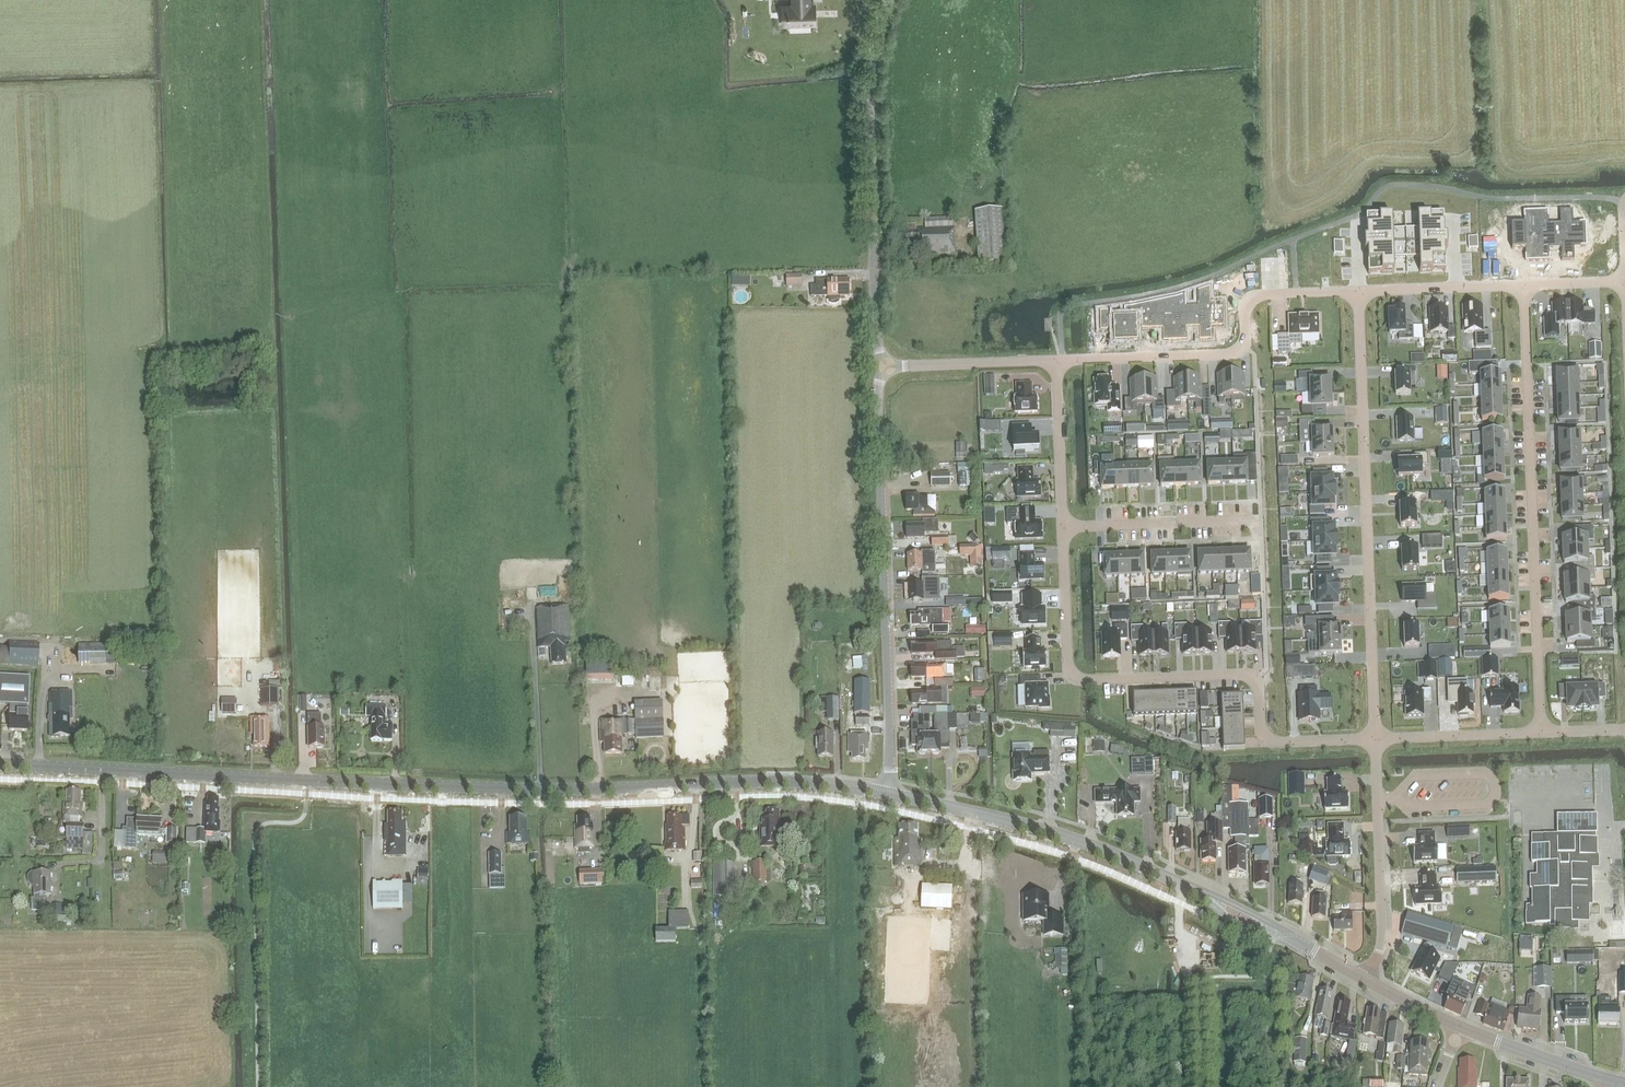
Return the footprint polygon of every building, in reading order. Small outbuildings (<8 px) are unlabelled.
[(796,6),(793,6),(793,25),(816,25),(816,19),(817,19),(817,12),(816,12),(816,6),(812,6),(812,0),(796,0),(796,6)] [(1005,265),(1002,210),(974,212),(978,267),(1005,265)] [(1578,227),(1578,222),(1566,223),(1566,210),(1553,210),(1554,223),(1555,235),(1580,234),(1579,227),(1578,227)] [(1529,211),(1522,211),(1522,213),(1517,213),(1518,225),(1505,225),(1505,237),(1530,236),(1529,211)] [(1554,223),(1542,224),(1541,211),(1529,211),(1530,236),(1555,235),(1554,223)] [(1367,239),(1364,240),(1364,252),(1367,252),(1368,275),(1394,274),(1393,259),(1419,258),(1419,273),(1445,272),(1444,249),(1447,249),(1447,236),(1444,237),(1443,214),(1417,215),(1418,229),(1392,230),(1392,216),(1366,217),(1367,239)] [(954,227),(953,217),(924,219),(925,228),(954,227)] [(906,244),(916,244),(916,253),(926,253),(926,255),(954,254),(953,228),(916,229),(916,225),(905,226),(906,244)] [(1567,247),(1579,246),(1579,241),(1580,241),(1580,234),(1555,235),(1555,247),(1555,260),(1568,260),(1567,247)] [(1543,261),(1543,248),(1555,247),(1555,235),(1530,236),(1531,261),(1543,261)] [(1524,260),(1524,262),(1531,261),(1530,236),(1505,237),(1506,249),(1519,249),(1519,260),(1524,260)] [(802,286),(802,274),(786,275),(786,286),(802,286)] [(811,297),(828,297),(828,300),(829,303),(832,304),(835,304),(839,303),(840,299),(840,296),(849,296),(849,280),(817,280),(817,286),(810,286),(811,297)] [(1222,307),(1221,302),(1210,303),(1209,287),(1197,291),(1197,306),(1198,306),(1198,315),(1223,314),(1223,307),(1222,307)] [(1198,306),(1197,306),(1185,306),(1185,295),(1176,298),(1172,299),(1172,301),(1164,302),(1164,317),(1174,316),(1198,315),(1198,306)] [(1164,302),(1164,300),(1151,303),(1151,306),(1143,306),(1143,305),(1133,307),(1124,309),(1124,318),(1125,318),(1149,317),(1164,317),(1164,302)] [(1555,305),(1552,305),(1553,319),(1543,319),(1544,333),(1544,337),(1559,337),(1559,332),(1558,325),(1568,325),(1567,302),(1564,302),(1564,304),(1560,304),(1560,303),(1555,303),(1555,305)] [(1579,302),(1573,302),(1574,304),(1573,304),(1570,304),(1570,302),(1569,302),(1567,302),(1568,325),(1576,325),(1583,324),(1582,303),(1581,304),(1579,304),(1579,302)] [(1475,332),(1475,348),(1490,347),(1490,331),(1482,331),(1482,306),(1463,307),(1463,332),(1475,332)] [(1447,332),(1448,339),(1455,339),(1454,326),(1447,326),(1447,308),(1429,308),(1430,333),(1447,332)] [(1398,340),(1413,340),(1412,327),(1404,327),(1403,310),(1394,310),(1394,312),(1388,312),(1389,334),(1398,334),(1398,340)] [(1125,318),(1124,318),(1108,318),(1107,311),(1099,312),(1100,331),(1113,331),(1113,343),(1125,342),(1125,318)] [(1583,312),(1583,323),(1596,323),(1596,312),(1583,312)] [(1211,327),(1222,327),(1222,322),(1223,322),(1223,314),(1198,315),(1199,328),(1198,328),(1199,340),(1211,340),(1211,327)] [(1187,339),(1186,328),(1198,328),(1199,328),(1198,315),(1174,316),(1175,341),(1182,341),(1182,340),(1187,339)] [(1276,335),(1277,354),(1289,353),(1289,345),(1301,345),(1301,336),(1318,335),(1317,315),(1287,316),(1288,335),(1276,335)] [(1167,340),(1167,342),(1175,341),(1174,316),(1164,317),(1149,317),(1150,329),(1162,329),(1162,340),(1167,340)] [(1137,330),(1150,329),(1149,317),(1125,318),(1125,342),(1138,342),(1137,330)] [(1588,343),(1589,359),(1601,358),(1600,343),(1588,343)] [(1490,351),(1482,352),(1482,360),(1491,360),(1490,351)] [(1411,363),(1424,363),(1424,353),(1411,353),(1411,363)] [(1286,368),(1286,359),(1272,359),(1273,368),(1286,368)] [(1480,385),(1500,385),(1500,372),(1489,373),(1489,363),(1468,363),(1469,374),(1480,374),(1480,385)] [(1437,365),(1436,379),(1447,379),(1448,365),(1437,365)] [(1403,374),(1394,374),(1395,395),(1410,395),(1409,374),(1416,373),(1415,367),(1402,367),(1403,374)] [(1556,384),(1579,383),(1578,370),(1577,370),(1560,371),(1556,371),(1556,384)] [(1304,394),(1310,394),(1329,393),(1329,379),(1312,380),(1311,373),(1298,374),(1298,381),(1304,380),(1304,394)] [(1243,374),(1230,375),(1231,397),(1231,402),(1243,402),(1243,396),(1244,396),(1243,374)] [(1224,397),(1231,397),(1230,375),(1217,375),(1218,397),(1218,399),(1218,404),(1224,404),(1224,397)] [(984,390),(994,390),(993,377),(983,377),(984,390)] [(1188,401),(1187,378),(1174,379),(1175,401),(1175,403),(1175,408),(1180,408),(1180,401),(1187,401),(1188,401)] [(1195,410),(1201,409),(1201,402),(1199,402),(1199,400),(1201,400),(1200,378),(1187,378),(1188,401),(1187,401),(1187,403),(1195,403),(1195,410)] [(1107,413),(1119,412),(1119,388),(1111,388),(1111,380),(1093,381),(1094,407),(1106,406),(1107,413)] [(1144,405),(1143,380),(1130,381),(1131,399),(1124,399),(1125,412),(1137,412),(1136,405),(1144,405)] [(1156,380),(1143,380),(1144,405),(1152,405),(1152,411),(1164,411),(1163,398),(1157,398),(1156,380)] [(1557,397),(1579,396),(1579,383),(1556,384),(1557,397)] [(1031,393),(1032,393),(1032,384),(1016,384),(1016,397),(1014,397),(1014,413),(1037,413),(1037,396),(1031,397),(1031,393)] [(1286,393),(1286,384),(1274,384),(1274,394),(1286,393)] [(1480,385),(1481,397),(1500,396),(1500,385),(1480,385)] [(1329,393),(1310,394),(1310,407),(1330,406),(1329,393)] [(1481,409),(1501,408),(1500,396),(1481,397),(1481,409)] [(1557,409),(1577,408),(1577,396),(1579,396),(1557,397),(1557,409)] [(1501,408),(1481,409),(1481,421),(1501,420),(1501,408)] [(1577,408),(1557,409),(1558,422),(1566,422),(1575,421),(1578,421),(1577,408)] [(1413,418),(1396,419),(1397,442),(1414,441),(1413,418)] [(1287,428),(1287,419),(1275,419),(1276,428),(1287,428)] [(1221,421),(1211,422),(1211,429),(1222,429),(1221,421)] [(1030,422),(1015,422),(1015,432),(1012,432),(1013,448),(1015,448),(1016,452),(1024,452),(1024,447),(1038,447),(1038,431),(1030,432),(1030,422)] [(1177,423),(1167,423),(1167,431),(1178,431),(1177,423)] [(1121,434),(1121,425),(1108,426),(1109,434),(1121,434)] [(1306,444),(1312,443),(1331,443),(1331,429),(1306,430),(1306,444)] [(1482,445),(1502,444),(1502,432),(1482,433),(1482,445)] [(1558,432),(1559,445),(1579,445),(1578,432),(1559,432),(1558,432)] [(1137,437),(1137,442),(1137,449),(1153,449),(1153,437),(1144,437),(1137,437)] [(968,442),(956,442),(956,454),(968,454),(968,442)] [(1331,443),(1312,443),(1312,456),(1332,456),(1331,443)] [(1502,444),(1482,445),(1483,457),(1503,456),(1502,444)] [(1579,457),(1579,445),(1559,445),(1559,458),(1579,457)] [(1245,455),(1245,464),(1232,464),(1233,484),(1246,483),(1246,475),(1255,474),(1255,454),(1245,455)] [(1397,463),(1395,463),(1396,471),(1398,471),(1398,476),(1421,476),(1421,466),(1427,466),(1427,454),(1414,454),(1414,460),(1397,461),(1397,463)] [(1281,466),(1297,465),(1297,456),(1280,456),(1281,466)] [(1503,456),(1483,457),(1483,468),(1503,468),(1503,456)] [(1560,471),(1579,470),(1579,463),(1585,463),(1585,457),(1579,457),(1559,458),(1560,471)] [(1114,489),(1113,466),(1101,467),(1101,463),(1093,464),(1094,477),(1101,477),(1101,488),(1101,489),(1114,489)] [(1221,484),(1233,484),(1232,464),(1220,465),(1221,484)] [(1185,466),(1186,486),(1199,485),(1198,465),(1185,466)] [(1221,484),(1220,465),(1207,465),(1208,484),(1207,484),(1207,485),(1221,484)] [(1113,466),(1114,489),(1126,488),(1126,468),(1114,469),(1114,466),(1113,466)] [(1174,486),(1173,466),(1160,467),(1161,486),(1160,486),(1160,487),(1174,486)] [(1174,486),(1186,486),(1185,466),(1173,466),(1174,486)] [(1278,492),(1288,492),(1287,467),(1277,467),(1278,492)] [(1031,481),(1031,478),(1032,478),(1032,468),(1018,469),(1018,482),(1016,482),(1017,498),(1040,497),(1040,481),(1031,481)] [(1126,468),(1126,488),(1139,488),(1138,468),(1126,468)] [(1138,468),(1139,488),(1152,487),(1151,468),(1138,468)] [(1476,486),(1486,485),(1486,481),(1504,480),(1503,468),(1483,468),(1484,477),(1475,478),(1476,486)] [(1309,478),(1309,493),(1334,492),(1333,485),(1332,485),(1332,477),(1327,478),(1327,470),(1313,470),(1313,478),(1309,478)] [(931,474),(931,487),(950,487),(950,473),(931,474)] [(958,486),(972,486),(972,473),(958,473),(958,486)] [(1580,493),(1580,487),(1586,486),(1586,477),(1576,478),(1577,481),(1561,481),(1560,481),(1561,494),(1580,493)] [(1484,504),(1504,503),(1504,491),(1484,492),(1484,504)] [(1334,492),(1309,493),(1310,515),(1323,515),(1323,507),(1333,506),(1332,499),(1334,499),(1334,492)] [(1561,507),(1581,506),(1580,493),(1561,494),(1561,507)] [(905,495),(906,510),(913,510),(913,516),(935,516),(935,512),(927,507),(927,496),(918,496),(918,495),(905,495)] [(1485,516),(1505,516),(1504,503),(1484,504),(1485,516)] [(1415,504),(1399,504),(1400,527),(1416,526),(1415,504)] [(1581,519),(1581,506),(1561,507),(1562,520),(1581,519)] [(1034,509),(1006,510),(1007,523),(1015,523),(1015,540),(1042,539),(1041,521),(1032,521),(1032,518),(1034,518),(1034,509)] [(1505,516),(1485,516),(1482,516),(1483,529),(1485,529),(1485,528),(1505,528),(1505,516)] [(1314,543),(1314,542),(1336,541),(1335,534),(1334,534),(1333,527),(1329,527),(1328,519),(1310,520),(1311,543),(1314,543)] [(924,533),(937,532),(937,520),(923,520),(923,523),(906,524),(906,538),(924,538),(924,533)] [(1505,528),(1485,528),(1485,529),(1486,540),(1506,540),(1505,528)] [(979,539),(973,533),(968,538),(974,544),(979,539)] [(1441,535),(1421,536),(1422,548),(1442,547),(1441,535)] [(1563,550),(1586,549),(1585,536),(1562,537),(1563,550)] [(947,545),(947,537),(931,537),(931,546),(947,545)] [(1336,541),(1314,542),(1314,543),(1314,557),(1316,556),(1316,564),(1330,564),(1330,556),(1334,556),(1334,548),(1336,548),(1336,541)] [(992,562),(1010,561),(1010,547),(991,548),(992,562)] [(1417,548),(1401,548),(1401,571),(1418,570),(1417,548)] [(1580,563),(1580,569),(1593,568),(1593,556),(1586,557),(1586,549),(1563,550),(1563,563),(1580,563)] [(1506,551),(1486,552),(1487,564),(1507,563),(1506,551)] [(907,555),(907,570),(920,570),(921,575),(931,574),(935,574),(935,552),(921,552),(921,554),(907,555)] [(1236,553),(1237,573),(1250,572),(1249,553),(1249,552),(1236,553)] [(1020,565),(1020,572),(1019,572),(1019,581),(1028,581),(1028,579),(1043,579),(1043,564),(1034,565),(1033,553),(1020,553),(1020,565)] [(1212,573),(1211,553),(1198,554),(1199,574),(1212,573)] [(1224,573),(1223,553),(1211,553),(1212,573),(1224,573)] [(1237,573),(1236,553),(1223,553),(1224,573),(1237,573)] [(1164,556),(1165,576),(1177,575),(1177,578),(1176,555),(1164,556)] [(1176,555),(1177,578),(1190,577),(1189,555),(1190,555),(1176,555)] [(1129,557),(1130,577),(1143,576),(1142,557),(1143,557),(1143,556),(1129,557)] [(1165,576),(1164,556),(1151,556),(1152,576),(1165,576)] [(1117,577),(1117,557),(1104,558),(1105,578),(1117,577)] [(1130,577),(1129,557),(1117,557),(1117,577),(1130,577)] [(1507,563),(1487,564),(1487,576),(1507,575),(1507,563)] [(1316,591),(1337,591),(1337,584),(1335,584),(1335,576),(1331,576),(1330,568),(1317,569),(1317,577),(1310,577),(1310,592),(1316,592),(1316,591)] [(1564,589),(1588,588),(1587,581),(1594,580),(1593,568),(1580,569),(1580,575),(1564,576),(1564,589)] [(1507,575),(1487,576),(1488,588),(1507,587),(1507,575)] [(923,594),(930,594),(929,584),(908,585),(909,601),(923,600),(923,594)] [(1425,585),(1402,586),(1403,602),(1417,601),(1418,610),(1437,609),(1437,594),(1425,595),(1425,585)] [(1507,587),(1488,588),(1488,600),(1508,599),(1507,587)] [(1588,588),(1564,589),(1565,603),(1582,602),(1582,608),(1595,608),(1595,596),(1588,597),(1588,588)] [(1338,598),(1337,591),(1316,591),(1316,592),(1316,606),(1318,606),(1318,614),(1332,613),(1332,605),(1336,605),(1336,598),(1338,598)] [(1011,592),(992,592),(992,605),(1011,604),(1011,592)] [(1021,610),(1022,626),(1045,625),(1044,609),(1040,609),(1040,596),(1023,597),(1023,610),(1021,610)] [(1240,599),(1240,609),(1254,610),(1254,599),(1240,599)] [(565,649),(570,649),(570,643),(569,607),(536,608),(538,647),(540,647),(540,648),(551,648),(551,665),(564,664),(566,664),(565,649)] [(1126,607),(1111,608),(1112,621),(1126,621),(1126,607)] [(1565,615),(1566,629),(1589,628),(1589,620),(1595,620),(1595,608),(1582,608),(1582,615),(1565,615)] [(909,621),(910,621),(910,626),(919,626),(930,625),(930,624),(933,624),(933,633),(949,632),(949,625),(950,625),(950,609),(918,610),(918,613),(910,613),(910,616),(908,616),(909,621)] [(1508,611),(1488,611),(1489,624),(1509,623),(1508,611)] [(1284,618),(1285,625),(1295,624),(1294,616),(1284,618)] [(1322,627),(1321,618),(1304,619),(1305,630),(1314,634),(1314,641),(1317,641),(1339,640),(1339,626),(1322,627)] [(1249,630),(1240,630),(1241,652),(1255,651),(1255,637),(1262,637),(1261,622),(1249,622),(1249,630)] [(1241,652),(1240,630),(1231,631),(1230,623),(1218,623),(1218,639),(1225,638),(1226,653),(1241,652)] [(1509,623),(1489,624),(1489,635),(1509,635),(1509,623)] [(985,634),(985,626),(965,626),(966,635),(985,634)] [(1127,640),(1126,626),(1113,626),(1113,633),(1101,634),(1102,658),(1120,657),(1119,641),(1127,640)] [(1403,626),(1404,647),(1419,647),(1418,626),(1403,626)] [(1612,627),(1602,627),(1602,638),(1613,638),(1612,627)] [(1589,628),(1566,629),(1567,642),(1589,641),(1589,628)] [(1211,632),(1196,633),(1197,654),(1211,654),(1211,632)] [(1196,633),(1181,633),(1182,655),(1197,654),(1196,633)] [(1012,648),(1011,634),(993,634),(994,648),(1012,648)] [(1152,634),(1137,635),(1138,657),(1153,656),(1152,634)] [(1167,634),(1152,634),(1153,656),(1168,656),(1167,634)] [(1509,635),(1489,635),(1490,648),(1510,647),(1509,635)] [(1025,639),(1025,640),(1026,652),(1023,652),(1022,652),(1023,669),(1046,668),(1046,651),(1045,651),(1045,652),(1040,652),(1040,639),(1025,639)] [(1339,640),(1317,641),(1318,654),(1340,653),(1339,640)] [(38,643),(9,642),(8,665),(37,666),(38,643)] [(952,642),(911,643),(911,654),(937,653),(937,660),(957,659),(957,651),(953,652),(952,642)] [(84,644),(84,665),(123,664),(123,644),(84,644)] [(1441,646),(1441,659),(1454,659),(1453,646),(1441,646)] [(1286,666),(1299,666),(1299,657),(1285,657),(1286,666)] [(1479,659),(1479,676),(1495,676),(1494,658),(1479,659)] [(611,661),(584,662),(584,677),(612,677),(611,661)] [(1452,678),(1451,661),(1437,661),(1438,678),(1452,678)] [(1435,663),(1424,664),(1424,680),(1436,679),(1435,663)] [(944,666),(926,666),(911,667),(911,677),(926,677),(926,680),(935,679),(935,687),(952,686),(952,676),(945,676),(944,666)] [(1302,678),(1315,678),(1315,667),(1301,667),(1302,678)] [(985,683),(984,669),(974,670),(974,683),(985,683)] [(10,704),(9,731),(26,731),(27,705),(28,705),(29,677),(0,675),(0,704),(10,704)] [(1040,686),(1039,678),(1019,679),(1019,686),(1024,686),(1026,709),(1040,708),(1041,709),(1050,709),(1049,700),(1048,699),(1047,685),(1040,686)] [(1469,680),(1449,681),(1450,700),(1460,700),(1461,715),(1461,717),(1470,717),(1470,714),(1475,714),(1475,705),(1477,705),(1477,695),(1475,695),(1474,692),(1470,693),(1469,680)] [(1581,686),(1582,710),(1589,710),(1589,708),(1597,708),(1596,698),(1604,698),(1604,685),(1596,685),(1581,686)] [(1575,710),(1582,710),(1581,686),(1559,686),(1559,700),(1567,700),(1568,709),(1575,709),(1575,710)] [(1499,692),(1486,693),(1487,708),(1500,708),(1500,713),(1516,713),(1515,687),(1499,688),(1499,692)] [(279,688),(261,688),(261,707),(279,707),(279,688)] [(859,709),(871,709),(870,688),(859,689),(859,709)] [(985,698),(985,696),(988,696),(988,689),(985,689),(985,688),(971,688),(971,698),(985,698)] [(1313,688),(1301,688),(1301,696),(1299,696),(1300,721),(1310,720),(1310,718),(1318,717),(1318,709),(1330,709),(1329,696),(1318,696),(1317,695),(1313,695),(1313,688)] [(927,704),(941,704),(947,704),(947,689),(927,690),(927,693),(911,693),(912,704),(927,704)] [(1405,693),(1406,717),(1423,716),(1423,702),(1430,702),(1430,690),(1422,690),(1422,692),(1405,693)] [(48,718),(48,722),(50,722),(50,738),(59,738),(59,736),(70,736),(70,719),(72,719),(72,692),(49,692),(50,718),(48,718)] [(1186,693),(1175,694),(1176,716),(1187,715),(1186,693)] [(1186,693),(1187,715),(1197,715),(1196,693),(1186,693)] [(1154,694),(1143,695),(1144,717),(1155,716),(1154,694)] [(1154,694),(1155,716),(1165,716),(1164,694),(1154,694)] [(1175,694),(1164,694),(1165,716),(1176,716),(1175,694)] [(1133,717),(1144,717),(1143,695),(1133,695),(1133,717)] [(1221,708),(1243,707),(1242,696),(1221,697),(1221,708)] [(307,712),(307,698),(299,698),(300,712),(307,712)] [(839,720),(839,698),(826,698),(826,720),(839,720)] [(637,739),(663,738),(663,702),(635,702),(636,720),(625,720),(600,720),(601,742),(604,742),(604,754),(622,754),(622,739),(625,739),(625,735),(636,735),(637,739)] [(236,714),(236,704),(222,704),(222,714),(236,714)] [(349,705),(340,705),(340,716),(349,716),(349,705)] [(372,716),(372,723),(371,741),(382,741),(382,740),(392,741),(393,724),(386,723),(386,717),(387,706),(366,705),(366,715),(372,716)] [(1243,718),(1243,707),(1221,708),(1221,719),(1243,718)] [(324,747),(324,727),(320,727),(319,724),(321,724),(320,714),(308,714),(308,727),(309,748),(316,748),(317,749),(322,748),(323,747),(324,747)] [(949,744),(948,731),(948,714),(935,714),(935,733),(930,733),(930,728),(930,735),(929,735),(929,744),(931,744),(931,753),(933,753),(934,755),(939,755),(940,753),(940,745),(949,744)] [(869,716),(856,716),(855,726),(869,726),(869,716)] [(254,747),(269,747),(269,718),(250,718),(250,734),(254,734),(254,747)] [(1222,729),(1244,728),(1243,718),(1221,719),(1222,729)] [(929,735),(930,735),(930,728),(930,720),(912,721),(912,745),(917,745),(917,754),(931,753),(931,744),(929,744),(929,735)] [(1075,737),(1079,737),(1079,728),(1075,728),(1076,723),(1051,723),(1050,737),(1075,738),(1075,737)] [(1244,739),(1244,728),(1222,729),(1222,740),(1244,739)] [(832,744),(834,744),(834,735),(832,735),(832,733),(817,733),(817,739),(815,739),(816,750),(817,750),(818,757),(833,757),(832,744)] [(852,761),(865,761),(865,751),(867,751),(867,743),(869,743),(869,735),(848,735),(848,752),(852,752),(852,761)] [(1093,741),(1093,753),(1104,753),(1104,741),(1102,741),(1102,737),(1095,737),(1095,741),(1093,741)] [(1223,751),(1245,750),(1244,739),(1222,740),(1223,751)] [(1031,774),(1049,773),(1048,751),(1034,752),(1034,755),(1012,755),(1013,781),(1015,781),(1016,782),(1020,782),(1021,781),(1031,781),(1031,774)] [(1154,757),(1131,758),(1131,774),(1154,773),(1154,757)] [(1287,775),(1288,797),(1304,797),(1303,774),(1287,775)] [(1324,793),(1324,810),(1325,810),(1347,809),(1348,809),(1347,792),(1347,793),(1342,793),(1341,780),(1342,780),(1326,780),(1326,781),(1327,781),(1327,793),(1324,793)] [(1234,837),(1235,849),(1228,849),(1229,873),(1237,873),(1238,874),(1243,874),(1244,873),(1245,873),(1245,849),(1245,846),(1249,846),(1249,837),(1258,836),(1258,820),(1248,820),(1248,803),(1232,804),(1231,787),(1221,787),(1223,829),(1230,829),(1230,838),(1234,837)] [(1139,790),(1095,791),(1095,803),(1117,803),(1117,816),(1133,815),(1133,802),(1140,802),(1139,790)] [(67,791),(66,803),(64,803),(63,817),(82,818),(83,804),(80,804),(81,792),(67,791)] [(220,821),(219,821),(219,810),(218,809),(218,800),(208,799),(208,804),(205,803),(204,830),(196,830),(196,843),(205,844),(205,833),(220,833),(220,821)] [(1272,818),(1272,799),(1258,799),(1259,818),(1272,818)] [(1176,822),(1175,806),(1167,806),(1167,822),(1176,822)] [(782,834),(782,824),(779,824),(779,811),(766,811),(766,821),(762,821),(762,831),(760,834),(760,849),(783,848),(783,834),(782,834)] [(385,856),(405,856),(405,823),(401,823),(401,812),(388,813),(388,825),(385,825),(385,856)] [(1531,834),(1531,862),(1540,862),(1540,875),(1529,875),(1529,889),(1531,889),(1531,906),(1526,906),(1526,911),(1525,912),(1525,924),(1535,924),(1535,923),(1549,923),(1549,926),(1554,926),(1554,929),(1569,929),(1569,930),(1578,930),(1578,922),(1589,922),(1589,905),(1592,905),(1592,888),(1588,888),(1588,868),(1599,868),(1599,855),(1597,855),(1597,815),(1556,815),(1556,834),(1531,834)] [(684,826),(689,826),(689,816),(667,816),(668,828),(665,828),(665,835),(664,835),(665,851),(685,850),(684,826)] [(1201,861),(1216,861),(1215,845),(1221,844),(1221,836),(1221,816),(1210,816),(1210,824),(1206,824),(1206,841),(1200,841),(1201,861)] [(507,844),(530,844),(530,833),(527,833),(526,817),(509,817),(510,833),(507,833),(507,844)] [(160,835),(167,835),(166,844),(176,844),(177,830),(167,829),(167,830),(161,830),(161,819),(137,818),(137,820),(127,819),(127,829),(123,828),(123,832),(126,832),(125,849),(136,850),(136,835),(160,837),(160,835)] [(580,854),(590,854),(589,847),(594,847),(593,824),(590,824),(590,818),(577,818),(577,825),(575,825),(576,848),(579,848),(580,854)] [(1178,833),(1176,833),(1176,851),(1190,851),(1190,820),(1178,820),(1178,829),(1178,833)] [(84,824),(67,823),(66,849),(83,850),(84,824)] [(1337,864),(1337,858),(1350,857),(1349,841),(1342,841),(1342,836),(1343,836),(1343,824),(1327,825),(1328,842),(1325,842),(1326,858),(1327,858),(1327,864),(1329,866),(1336,866),(1337,864)] [(1447,838),(1469,837),(1469,825),(1447,826),(1447,838)] [(921,866),(921,839),(917,839),(917,826),(899,826),(899,839),(894,839),(894,866),(921,866)] [(1413,846),(1413,863),(1414,863),(1437,862),(1438,862),(1437,845),(1436,845),(1436,846),(1435,846),(1434,834),(1419,834),(1419,846),(1413,847),(1413,846)] [(1299,845),(1309,845),(1309,835),(1299,835),(1299,845)] [(1254,864),(1254,876),(1255,876),(1255,885),(1268,884),(1267,875),(1268,874),(1268,868),(1267,863),(1267,847),(1254,848),(1254,864)] [(167,853),(152,852),(152,863),(167,864),(167,853)] [(702,862),(702,853),(693,853),(693,862),(702,862)] [(489,854),(489,875),(501,874),(501,854),(489,854)] [(764,878),(767,878),(766,861),(752,861),(752,862),(752,886),(764,885),(764,878)] [(732,895),(732,862),(712,862),(713,896),(732,895)] [(1328,872),(1314,867),(1309,880),(1323,885),(1328,872)] [(1495,868),(1465,869),(1465,883),(1496,882),(1495,868)] [(602,884),(601,870),(579,871),(580,885),(602,884)] [(122,880),(121,879),(124,879),(123,872),(113,872),(114,880),(116,880),(117,881),(122,880)] [(44,913),(44,895),(50,895),(50,873),(30,873),(29,874),(27,877),(27,882),(29,884),(31,886),(34,886),(34,900),(31,900),(32,913),(44,913)] [(1420,890),(1413,890),(1413,907),(1440,907),(1440,890),(1435,890),(1435,877),(1420,877),(1420,890)] [(702,888),(702,879),(691,879),(691,888),(702,888)] [(1301,880),(1292,880),(1291,885),(1289,885),(1288,904),(1302,904),(1303,886),(1301,886),(1301,880)] [(403,909),(403,883),(373,883),(374,909),(403,909)] [(1324,894),(1315,894),(1315,899),(1313,899),(1312,917),(1325,918),(1326,900),(1324,900),(1324,894)] [(1043,936),(1063,935),(1063,916),(1049,916),(1049,911),(1047,911),(1047,895),(1022,895),(1023,921),(1043,921),(1043,936)] [(71,916),(63,916),(62,904),(52,904),(53,923),(71,923),(71,916)] [(689,929),(688,911),(669,911),(669,929),(655,929),(656,942),(675,942),(675,929),(689,929)] [(1352,912),(1341,912),(1342,918),(1333,919),(1333,931),(1352,931),(1352,912)] [(1407,912),(1401,933),(1427,941),(1447,947),(1453,926),(1407,912)] [(1477,933),(1465,929),(1463,936),(1475,940),(1477,933)] [(1520,936),(1519,951),(1532,952),(1532,937),(1520,936)] [(1428,981),(1440,959),(1422,950),(1411,972),(1428,981)] [(1581,960),(1581,950),(1568,950),(1568,961),(1581,960)] [(1067,968),(1067,955),(1055,955),(1055,969),(1067,968)] [(1443,974),(1452,976),(1455,966),(1446,963),(1443,974)] [(1545,988),(1545,968),(1536,968),(1536,988),(1545,988)] [(1481,975),(1479,981),(1483,983),(1486,982),(1487,980),(1485,976),(1481,975)] [(1311,992),(1313,980),(1298,977),(1297,986),(1294,986),(1286,984),(1284,996),(1292,998),(1310,1002),(1312,992),(1311,992)] [(1444,1009),(1460,1017),(1470,995),(1463,991),(1466,984),(1453,979),(1446,994),(1450,995),(1444,1009)] [(1598,981),(1599,991),(1609,990),(1608,981),(1598,981)] [(1323,990),(1321,990),(1317,1005),(1316,1005),(1314,1016),(1313,1027),(1320,1028),(1319,1035),(1328,1037),(1330,1024),(1324,1023),(1325,1018),(1326,1018),(1328,1008),(1331,992),(1329,991),(1329,990),(1323,989),(1323,990)] [(1540,997),(1530,996),(1529,1010),(1519,1009),(1517,1027),(1538,1030),(1540,1011),(1538,1011),(1540,997)] [(1556,998),(1556,1013),(1564,1013),(1564,1023),(1573,1023),(1578,1023),(1587,1023),(1587,1006),(1571,1006),(1571,998),(1556,998)] [(1618,1025),(1618,1010),(1618,1004),(1610,1004),(1610,998),(1598,998),(1598,1009),(1597,1009),(1597,1025),(1618,1025)] [(1356,1026),(1345,1024),(1350,1002),(1339,1000),(1333,1025),(1331,1025),(1330,1033),(1331,1034),(1330,1037),(1353,1041),(1356,1026)] [(1480,1003),(1475,1015),(1484,1018),(1484,1019),(1485,1019),(1483,1024),(1503,1031),(1509,1014),(1480,1003)] [(1382,1040),(1387,1014),(1380,1013),(1380,1011),(1367,1009),(1365,1020),(1363,1021),(1363,1025),(1364,1027),(1363,1035),(1375,1037),(1375,1039),(1382,1040)] [(1389,1024),(1387,1038),(1386,1045),(1394,1046),(1392,1053),(1399,1054),(1400,1047),(1401,1047),(1403,1026),(1389,1024)] [(1305,1063),(1306,1039),(1295,1038),(1294,1062),(1294,1063),(1294,1068),(1304,1068),(1304,1063),(1305,1063)] [(1426,1075),(1428,1043),(1410,1042),(1408,1074),(1426,1075)] [(1406,1057),(1396,1056),(1395,1069),(1404,1070),(1406,1057)] [(1342,1060),(1329,1060),(1329,1071),(1341,1071),(1342,1060)] [(1477,1071),(1475,1071),(1475,1060),(1460,1060),(1460,1069),(1458,1069),(1458,1086),(1476,1086),(1477,1071)]
